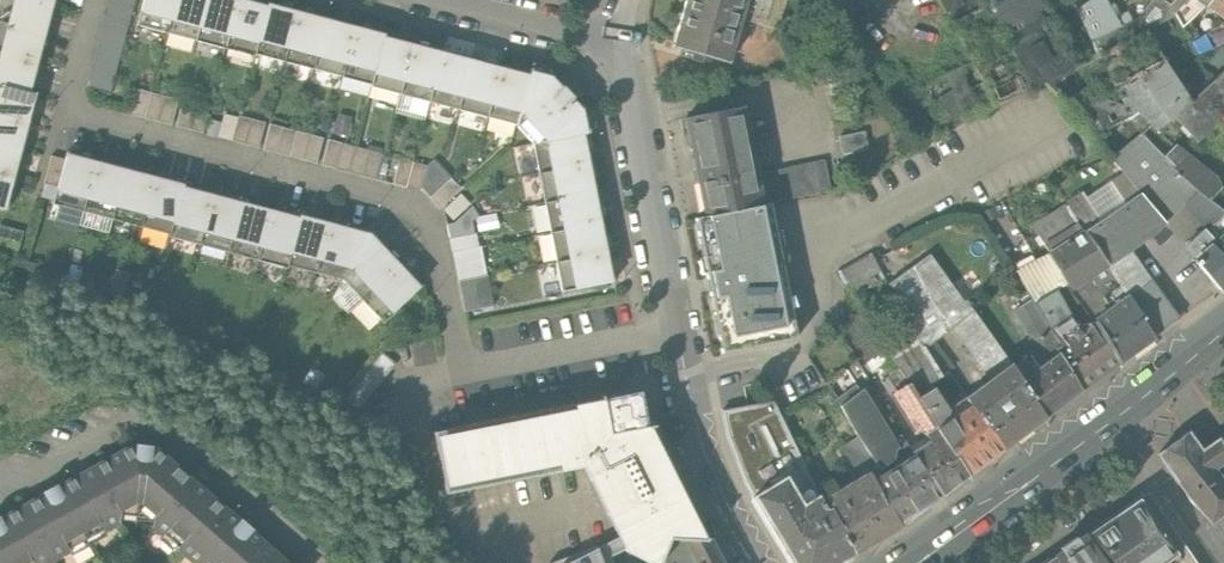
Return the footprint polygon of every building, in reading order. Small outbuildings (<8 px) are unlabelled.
[(51,1),(49,0),(0,0),(0,20),(44,31),(51,1)] [(111,88),(134,0),(109,0),(88,82),(111,88)] [(166,35),(176,0),(144,0),(137,28),(166,35)] [(166,35),(196,43),(207,0),(176,0),(166,35)] [(196,43),(225,50),(238,0),(207,0),(196,43)] [(247,0),(238,0),(225,50),(254,58),(255,55),(267,5),(247,0)] [(673,47),(728,64),(741,19),(779,30),(788,0),(687,0),(673,47)] [(950,22),(993,0),(938,0),(950,22)] [(1043,82),(1098,55),(1098,54),(1092,41),(1081,15),(1076,8),(1071,0),(993,0),(950,22),(971,62),(994,106),(1043,82)] [(1076,8),(1081,15),(1092,41),(1117,28),(1103,0),(1087,0),(1076,8)] [(1136,19),(1117,28),(1092,41),(1098,54),(1144,31),(1173,13),(1168,4),(1172,0),(1152,0),(1136,19)] [(1168,4),(1173,13),(1181,28),(1204,5),(1197,0),(1172,0),(1168,4)] [(1223,19),(1223,0),(1208,0),(1204,5),(1223,19)] [(255,55),(284,63),(297,10),(268,2),(267,5),(255,55)] [(284,63),(313,70),(327,18),(297,10),(284,63)] [(313,70),(342,78),(356,25),(327,18),(313,70)] [(44,31),(0,20),(0,51),(36,60),(44,31)] [(1168,20),(1146,33),(1160,56),(1182,42),(1168,20)] [(1223,41),(1223,21),(1190,42),(1196,54),(1223,41)] [(385,33),(356,25),(342,78),(372,85),(384,37),(385,33)] [(1098,54),(1098,55),(1113,86),(1163,59),(1160,56),(1146,33),(1144,31),(1098,54)] [(371,88),(400,96),(414,45),(384,37),(372,85),(371,88)] [(400,96),(430,103),(443,52),(414,45),(400,96)] [(36,60),(0,51),(0,83),(29,90),(36,60)] [(430,103),(459,111),(472,60),(443,52),(430,103)] [(1112,157),(1141,134),(1131,120),(1113,86),(1098,55),(1043,82),(1091,134),(1112,157)] [(1163,59),(1113,86),(1131,120),(1141,134),(1151,125),(1158,132),(1171,121),(1174,118),(1189,101),(1163,59)] [(459,111),(488,118),(501,68),(472,60),(459,111)] [(941,132),(994,106),(971,62),(921,90),(941,132)] [(531,75),(501,68),(488,118),(518,126),(531,75)] [(532,68),(531,75),(518,126),(535,146),(586,137),(584,130),(590,129),(586,108),(555,74),(532,68)] [(1189,101),(1174,118),(1197,142),(1221,121),(1223,118),(1223,68),(1189,101)] [(27,121),(34,92),(29,90),(0,83),(0,114),(27,121)] [(138,90),(131,115),(171,125),(177,100),(138,90)] [(209,109),(183,102),(175,126),(202,134),(209,109)] [(706,214),(766,202),(760,173),(748,104),(688,114),(706,214)] [(27,121),(0,114),(0,145),(20,150),(27,121)] [(238,118),(224,115),(218,137),(258,148),(264,123),(239,117),(238,118)] [(323,139),(271,125),(264,149),(317,163),(323,139)] [(866,133),(841,137),(844,153),(869,149),(866,133)] [(1105,265),(1127,298),(1154,337),(1178,320),(1127,250),(1150,234),(1182,205),(1195,186),(1162,156),(1152,147),(1148,140),(1146,142),(1141,134),(1112,157),(1126,174),(1084,203),(1079,195),(1066,203),(1069,208),(1035,230),(1050,253),(1049,254),(1067,284),(1069,288),(1089,275),(1105,265)] [(535,146),(541,175),(592,166),(586,137),(535,146)] [(382,154),(329,140),(322,165),(375,179),(382,154)] [(12,180),(20,150),(0,145),(0,177),(12,180)] [(1174,146),(1162,156),(1195,186),(1210,199),(1220,188),(1216,177),(1174,146)] [(52,201),(82,208),(96,155),(66,148),(63,159),(56,187),(52,201)] [(82,208),(111,216),(125,163),(96,155),(82,208)] [(44,184),(56,187),(63,159),(52,156),(44,184)] [(426,166),(400,159),(393,183),(420,190),(421,186),(426,166)] [(434,159),(426,166),(421,186),(440,208),(461,190),(434,159)] [(826,161),(760,173),(766,202),(794,197),(831,191),(826,161)] [(111,216),(140,224),(154,171),(125,163),(111,216)] [(597,195),(592,166),(541,175),(546,204),(597,195)] [(183,178),(154,171),(140,224),(169,231),(183,180),(183,178)] [(12,180),(0,177),(0,208),(5,209),(12,180)] [(168,236),(198,243),(212,188),(183,180),(169,231),(168,236)] [(1208,228),(1186,248),(1194,259),(1214,243),(1223,233),(1223,210),(1210,199),(1195,186),(1182,205),(1190,210),(1208,228)] [(242,195),(212,188),(198,243),(228,251),(242,195)] [(461,191),(444,207),(453,217),(470,202),(461,191)] [(228,251),(257,259),(272,203),(242,195),(228,251)] [(546,204),(552,233),(603,224),(597,195),(546,204)] [(793,335),(766,202),(706,214),(692,217),(720,350),(793,335)] [(302,211),(272,203),(257,259),(287,267),(288,262),(302,211)] [(288,262),(317,270),(332,215),(302,207),(302,211),(288,262)] [(472,207),(454,223),(449,224),(465,310),(493,305),(488,275),(486,275),(481,246),(478,246),(476,233),(474,233),(471,220),(478,214),(472,207)] [(477,217),(479,230),(498,226),(495,213),(477,217)] [(371,225),(332,215),(317,270),(340,276),(371,225)] [(552,233),(557,263),(608,253),(603,224),(552,233)] [(340,276),(361,297),(400,259),(371,225),(340,276)] [(1223,290),(1223,233),(1214,243),(1194,259),(1223,291),(1223,290)] [(614,282),(608,253),(557,263),(563,292),(614,282)] [(918,398),(934,388),(935,387),(932,383),(940,378),(923,349),(953,328),(974,312),(966,300),(964,302),(929,254),(888,284),(909,320),(880,339),(908,383),(918,398)] [(1049,254),(1032,263),(1054,292),(1067,284),(1049,254)] [(423,284),(400,259),(361,297),(383,321),(423,284)] [(1032,299),(1061,346),(1065,340),(1078,332),(1054,292),(1032,263),(1028,259),(1014,269),(1032,299)] [(1105,265),(1089,275),(1110,309),(1127,298),(1105,265)] [(1118,362),(1154,337),(1127,298),(1110,309),(1106,312),(1094,322),(1118,362)] [(1044,416),(1079,390),(1057,349),(1061,346),(1032,299),(1015,311),(1037,350),(1013,368),(1044,416)] [(1012,364),(974,312),(953,328),(992,380),(1011,366),(1012,364)] [(1079,390),(1118,362),(1094,322),(1078,332),(1065,340),(1061,346),(1057,349),(1079,390)] [(406,345),(400,347),(402,361),(409,360),(406,345)] [(395,366),(381,355),(345,399),(359,411),(395,366)] [(1013,368),(1011,366),(992,380),(979,390),(966,398),(1002,448),(1044,416),(1013,368)] [(966,475),(918,398),(908,383),(890,395),(914,433),(921,428),(929,442),(912,453),(914,457),(939,495),(966,475)] [(966,475),(1002,448),(966,398),(948,410),(934,388),(918,398),(966,475)] [(584,467),(618,537),(625,550),(626,551),(648,562),(660,562),(670,539),(685,540),(704,541),(708,539),(655,431),(654,425),(647,426),(640,391),(434,432),(446,494),(584,467)] [(860,436),(879,467),(893,460),(896,449),(859,392),(842,406),(860,436)] [(745,483),(753,497),(790,474),(807,503),(819,497),(773,401),(722,410),(727,436),(745,483)] [(1214,522),(1223,513),(1223,482),(1213,468),(1223,460),(1223,449),(1218,441),(1216,439),(1201,451),(1186,432),(1158,452),(1198,508),(1214,522)] [(156,449),(152,449),(152,445),(145,444),(136,444),(136,447),(131,446),(58,486),(57,483),(50,487),(43,491),(44,494),(1,518),(0,517),(0,562),(43,562),(68,549),(67,546),(102,526),(104,530),(119,521),(120,515),(130,508),(145,510),(153,518),(153,526),(163,534),(166,531),(180,544),(178,547),(196,562),(286,562),(251,532),(253,529),(247,523),(241,518),(238,521),(156,449)] [(901,525),(939,495),(914,457),(874,481),(901,525)] [(901,525),(874,481),(868,472),(826,498),(830,507),(854,553),(901,525)] [(819,497),(807,503),(790,474),(753,497),(793,562),(838,562),(854,553),(830,507),(825,510),(819,497)] [(1137,499),(1174,552),(1158,562),(1197,562),(1147,491),(1137,499)] [(1085,534),(1104,562),(1158,562),(1174,552),(1137,499),(1085,534)] [(1214,522),(1223,540),(1223,513),(1214,522)] [(1085,534),(1053,556),(1058,562),(1104,562),(1085,534)] [(625,550),(618,537),(597,548),(596,546),(550,562),(613,562),(611,557),(625,550)] [(670,539),(660,562),(697,562),(685,540),(670,539)] [(708,539),(704,541),(685,540),(697,562),(721,562),(708,539)]
